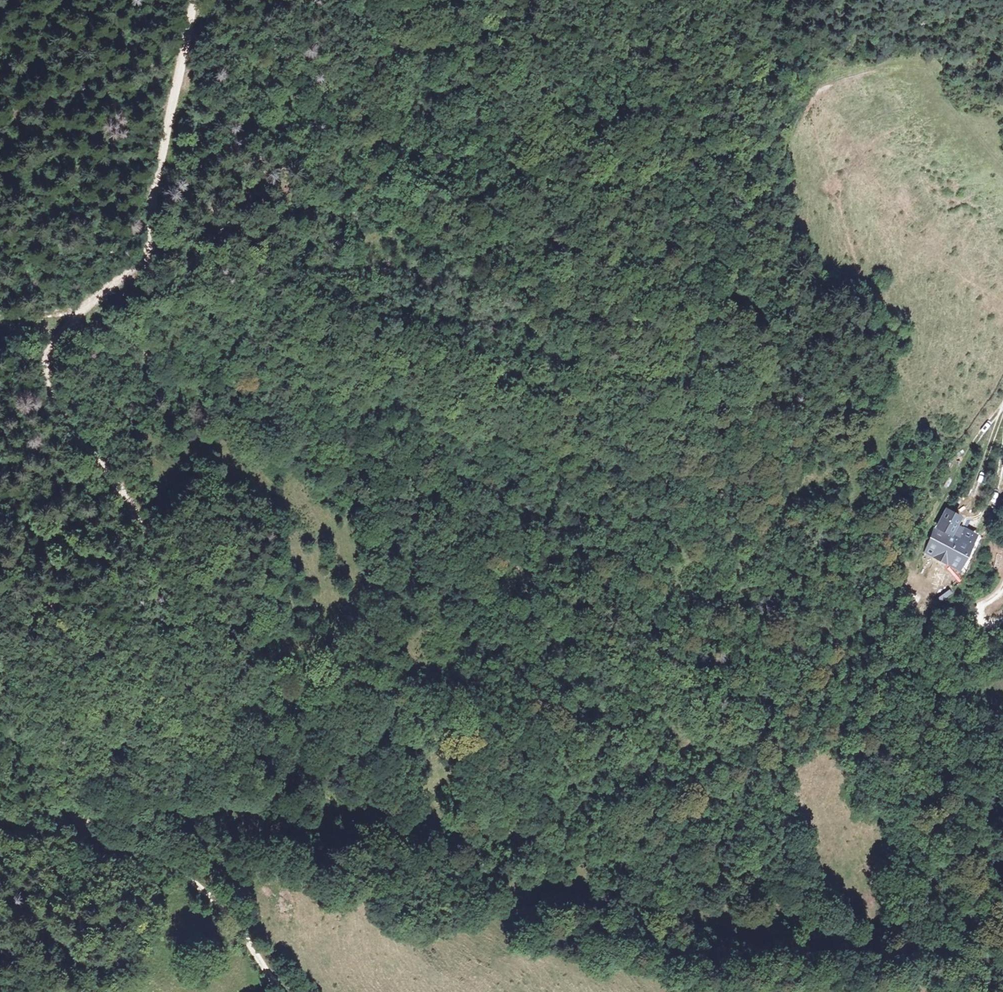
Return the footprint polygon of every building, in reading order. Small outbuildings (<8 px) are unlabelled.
[(949,510),(939,531),(931,552),(961,567),(975,540),(956,530),(962,517),(949,510)] [(937,599),(943,606),(954,596),(948,589),(937,599)]
